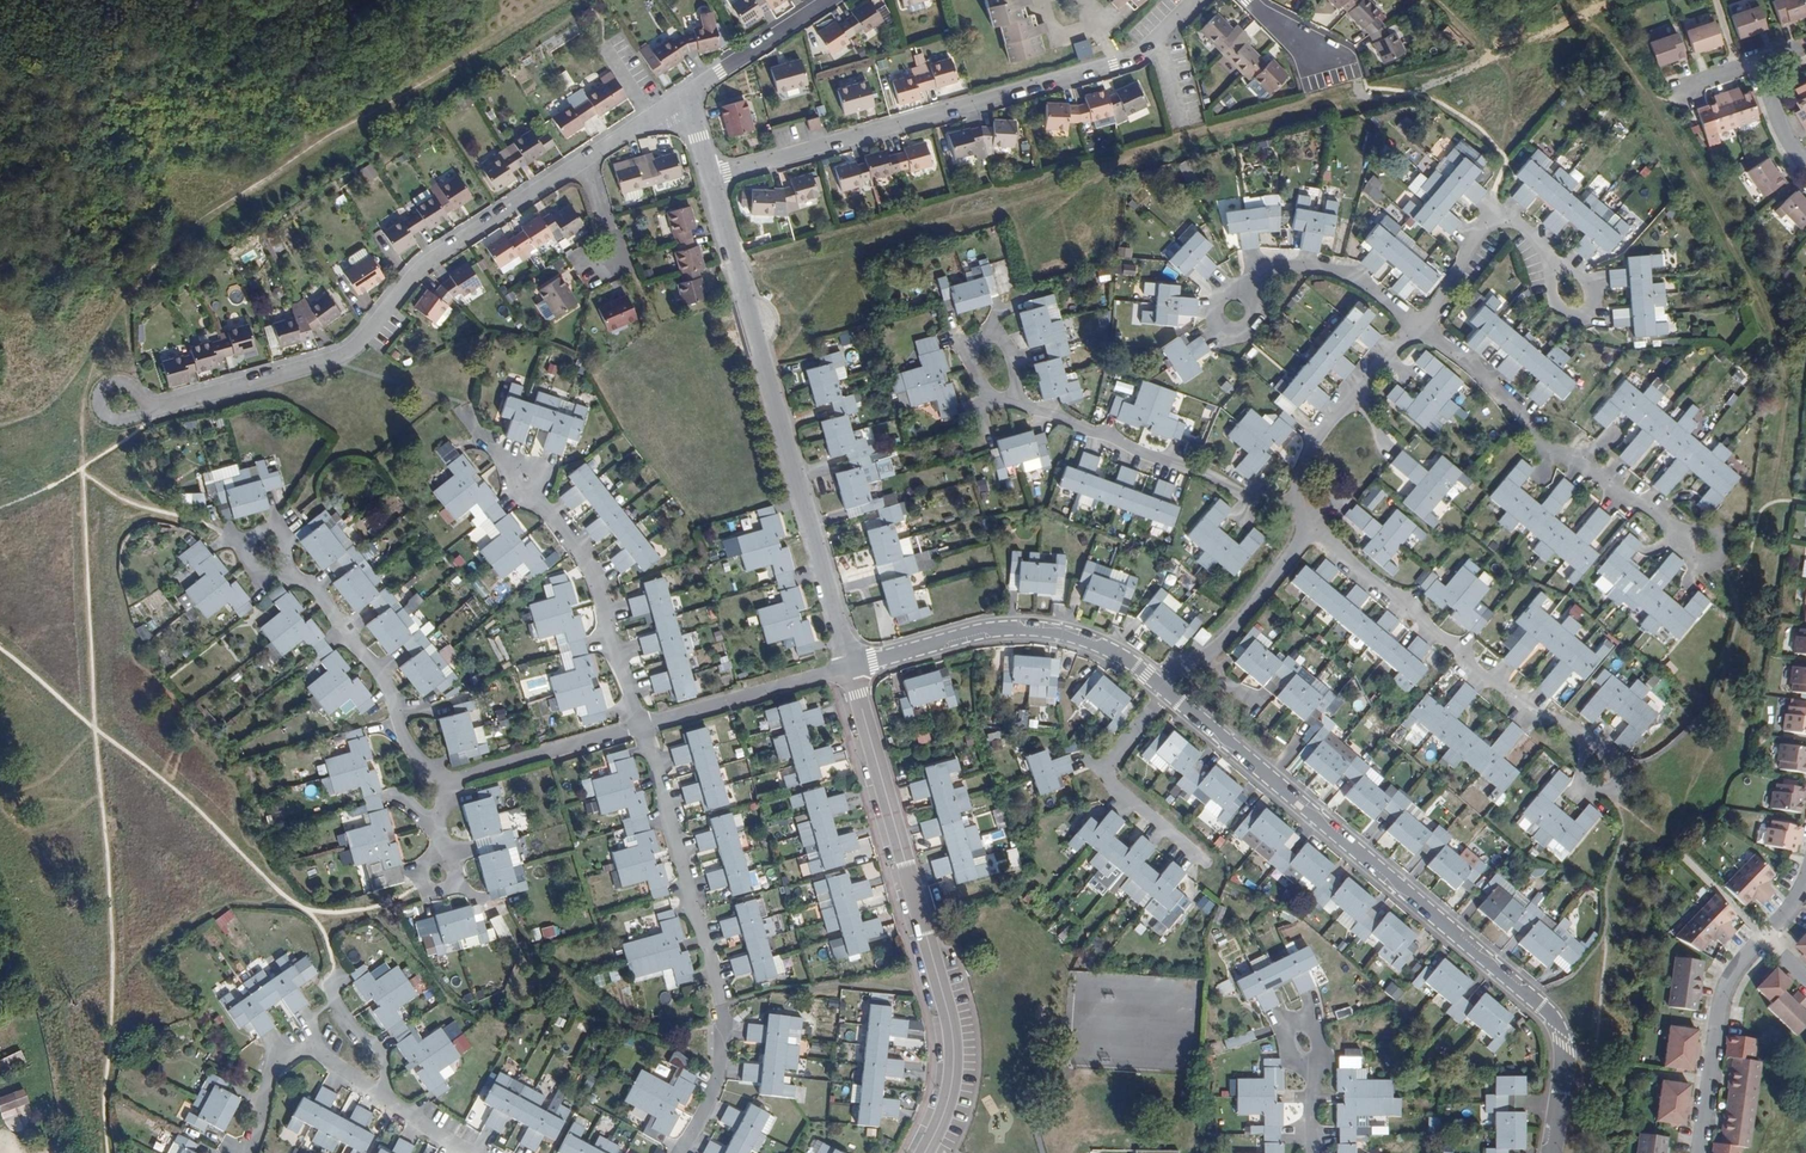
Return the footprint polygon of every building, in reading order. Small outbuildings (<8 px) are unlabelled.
[(768,9),(763,0),(739,0),(730,5),(743,25),(768,9)] [(768,9),(781,0),(763,0),(768,9)] [(845,19),(854,34),(861,29),(864,32),(882,20),(870,0),(851,12),(853,15),(845,19)] [(990,25),(999,23),(1024,16),(1021,5),(1029,3),(1028,0),(983,0),(990,25)] [(1114,3),(1117,6),(1121,10),(1127,4),(1132,10),(1142,0),(1116,0),(1114,3)] [(1350,9),(1359,0),(1332,0),(1339,7),(1343,2),(1350,9)] [(1348,11),(1369,33),(1384,23),(1375,15),(1379,10),(1369,0),(1359,0),(1350,9),(1348,11)] [(1765,28),(1756,0),(1749,3),(1751,9),(1731,16),(1739,37),(1765,28)] [(1772,1),(1777,12),(1782,26),(1790,23),(1789,21),(1805,15),(1805,6),(1804,0),(1776,0),(1772,1)] [(681,34),(687,50),(696,48),(696,51),(718,46),(709,11),(697,13),(700,26),(691,28),(691,32),(681,34)] [(1200,30),(1221,53),(1242,32),(1235,25),(1232,28),(1217,13),(1200,30)] [(1032,14),(1024,16),(999,23),(1010,62),(1043,53),(1038,34),(1046,32),(1045,28),(1043,23),(1036,25),(1032,14)] [(854,34),(845,19),(837,24),(836,22),(817,34),(830,53),(848,41),(847,39),(854,34)] [(1684,25),(1694,53),(1721,43),(1713,22),(1695,28),(1693,22),(1684,25)] [(1384,23),(1369,33),(1384,62),(1404,52),(1394,32),(1389,34),(1384,23)] [(1242,32),(1221,53),(1243,74),(1248,70),(1261,57),(1244,40),(1248,37),(1242,32)] [(680,55),(687,50),(681,34),(670,41),(668,38),(641,56),(654,75),(682,57),(680,55)] [(1678,34),(1650,43),(1658,66),(1677,60),(1678,62),(1687,59),(1678,34)] [(1268,64),(1261,57),(1248,70),(1270,92),(1271,91),(1280,82),(1286,77),(1271,62),(1268,64)] [(921,72),(926,88),(956,80),(950,58),(929,64),(931,69),(921,72)] [(800,60),(770,69),(776,92),(806,82),(800,60)] [(917,91),(926,88),(921,72),(891,81),(897,103),(919,97),(917,91)] [(579,89),(573,93),(588,118),(595,113),(597,115),(616,103),(603,83),(599,78),(591,84),(594,89),(584,96),(579,89)] [(866,82),(836,90),(842,112),(873,104),(866,82)] [(1283,85),(1280,82),(1271,91),(1274,94),(1283,85)] [(1136,84),(1107,97),(1112,114),(1124,108),(1127,114),(1147,105),(1136,84)] [(1805,122),(1805,84),(1795,90),(1801,101),(1795,104),(1801,114),(1796,118),(1801,125),(1805,122)] [(1107,97),(1106,92),(1084,98),(1085,103),(1077,105),(1080,123),(1112,114),(1107,97)] [(588,118),(573,93),(564,99),(569,106),(551,118),(563,137),(582,125),(581,122),(588,118)] [(1760,114),(1753,93),(1737,99),(1735,93),(1728,96),(1739,128),(1758,121),(1757,118),(1756,115),(1760,114)] [(1717,135),(1739,128),(1728,96),(1718,99),(1720,105),(1709,109),(1717,135)] [(743,100),(721,106),(729,136),(753,130),(743,100)] [(1080,123),(1077,105),(1046,104),(1045,127),(1068,128),(1068,123),(1080,123)] [(818,117),(806,121),(809,131),(820,127),(818,117)] [(992,127),(981,127),(983,145),(986,155),(992,154),(993,145),(1014,146),(1015,122),(992,121),(992,127)] [(983,145),(981,127),(948,136),(954,158),(975,152),(977,160),(987,158),(986,155),(983,145)] [(531,131),(505,148),(508,153),(517,167),(554,143),(547,133),(537,139),(531,131)] [(905,152),(896,154),(901,170),(910,168),(912,170),(932,164),(925,142),(905,148),(905,152)] [(1487,191),(1480,185),(1473,179),(1480,171),(1453,148),(1445,157),(1440,163),(1450,172),(1480,198),(1487,191)] [(901,170),(896,154),(887,157),(886,151),(863,157),(865,162),(870,179),(901,170)] [(1522,185),(1511,197),(1518,203),(1542,173),(1537,169),(1545,159),(1535,151),(1513,178),(1522,185)] [(642,154),(650,183),(680,175),(674,152),(653,158),(651,152),(642,154)] [(517,167),(508,153),(482,170),(494,189),(513,177),(510,172),(518,167),(517,167)] [(622,192),(650,183),(642,154),(628,158),(628,160),(612,165),(620,192),(622,192)] [(1762,154),(1742,167),(1747,174),(1767,161),(1762,154)] [(1767,161),(1747,174),(1764,198),(1785,183),(1780,176),(1778,177),(1767,161)] [(870,179),(865,162),(857,165),(857,162),(835,168),(841,190),(863,184),(863,181),(870,179)] [(1188,163),(1178,165),(1183,183),(1193,180),(1188,163)] [(1475,205),(1480,198),(1450,172),(1440,163),(1434,170),(1427,178),(1453,201),(1461,193),(1475,205)] [(1542,173),(1518,203),(1525,208),(1536,196),(1544,204),(1566,176),(1557,169),(1549,179),(1542,173)] [(1427,178),(1418,171),(1411,180),(1430,196),(1424,202),(1454,228),(1460,221),(1447,209),(1453,201),(1427,178)] [(794,202),(818,196),(817,192),(812,174),(790,180),(791,185),(783,187),(785,205),(787,212),(796,209),(794,202)] [(818,176),(813,178),(817,192),(822,190),(818,176)] [(1553,211),(1543,223),(1551,229),(1575,200),(1567,194),(1576,184),(1566,176),(1544,204),(1553,211)] [(443,194),(435,199),(445,214),(470,196),(458,177),(440,188),(443,194)] [(1376,201),(1381,195),(1367,183),(1362,189),(1376,201)] [(641,192),(639,187),(622,192),(624,200),(640,196),(641,192)] [(774,205),(785,205),(783,187),(774,188),(774,191),(751,191),(751,213),(773,214),(774,205)] [(1551,229),(1558,234),(1565,225),(1568,222),(1576,229),(1598,202),(1595,201),(1600,193),(1594,188),(1584,199),(1578,194),(1575,200),(1551,229)] [(1774,213),(1780,220),(1785,215),(1799,230),(1805,224),(1805,205),(1795,193),(1774,213)] [(1301,230),(1298,249),(1307,251),(1315,212),(1307,210),(1309,197),(1297,195),(1291,229),(1301,230)] [(416,210),(408,215),(418,230),(425,225),(427,228),(446,216),(445,214),(435,199),(433,196),(414,208),(416,210)] [(1449,235),(1454,228),(1424,202),(1419,208),(1409,199),(1401,208),(1427,232),(1435,223),(1449,235)] [(1315,212),(1307,251),(1316,253),(1320,234),(1331,235),(1337,202),(1325,200),(1323,213),(1315,212)] [(1585,236),(1575,248),(1581,253),(1605,224),(1598,220),(1607,209),(1598,202),(1576,229),(1585,236)] [(1255,228),(1256,232),(1279,228),(1280,205),(1265,207),(1267,227),(1255,228)] [(548,214),(541,219),(552,236),(554,240),(562,236),(564,238),(582,226),(570,207),(551,218),(548,214)] [(675,242),(691,237),(689,229),(695,227),(689,207),(667,213),(675,242)] [(1244,210),(1249,249),(1258,248),(1256,232),(1255,228),(1267,227),(1265,207),(1244,210)] [(1238,232),(1240,250),(1249,249),(1244,210),(1224,212),(1226,233),(1238,232)] [(418,230),(408,215),(382,232),(395,253),(414,241),(411,235),(418,230)] [(1369,251),(1359,262),(1366,267),(1393,237),(1391,236),(1399,228),(1384,215),(1363,240),(1371,248),(1369,251)] [(523,230),(515,235),(525,250),(529,256),(537,252),(534,247),(552,236),(541,219),(539,216),(521,227),(523,230)] [(1605,224),(1581,253),(1588,258),(1595,250),(1598,247),(1606,254),(1628,227),(1620,220),(1611,229),(1605,224)] [(1576,229),(1568,222),(1565,225),(1573,232),(1576,229)] [(1551,229),(1543,223),(1541,225),(1549,231),(1551,229)] [(1555,237),(1558,234),(1551,229),(1549,231),(1555,237)] [(1181,245),(1211,274),(1217,267),(1203,254),(1211,245),(1195,231),(1181,245)] [(525,250),(515,235),(507,240),(504,235),(485,247),(502,274),(529,256),(525,250)] [(674,253),(680,274),(697,270),(704,268),(698,246),(694,247),(691,237),(675,242),(677,251),(674,253)] [(1393,237),(1366,267),(1373,273),(1385,259),(1393,266),(1407,250),(1393,237)] [(1360,244),(1369,251),(1371,248),(1363,240),(1360,244)] [(1191,267),(1205,280),(1211,274),(1181,245),(1167,260),(1183,275),(1191,267)] [(1130,247),(1119,247),(1118,256),(1129,256),(1130,247)] [(1604,256),(1606,254),(1598,247),(1595,250),(1604,256)] [(346,260),(351,267),(367,256),(363,249),(359,248),(346,256),(346,260)] [(1397,293),(1422,262),(1407,250),(1393,266),(1402,273),(1398,278),(1390,287),(1397,293)] [(1588,258),(1581,253),(1579,255),(1586,261),(1588,258)] [(1630,268),(1610,270),(1610,278),(1649,276),(1648,268),(1661,267),(1660,254),(1630,255),(1630,268)] [(345,276),(334,282),(347,302),(357,295),(356,292),(381,276),(368,256),(367,256),(351,267),(343,272),(345,276)] [(1137,262),(1116,261),(1116,269),(1137,271),(1137,262)] [(1397,293),(1404,298),(1415,285),(1424,292),(1438,276),(1422,262),(1397,293)] [(440,285),(451,297),(459,292),(461,295),(480,283),(467,263),(448,275),(450,278),(440,285)] [(973,309),(991,304),(989,299),(986,288),(994,286),(988,264),(979,266),(982,278),(966,283),(973,309)] [(1398,278),(1402,273),(1393,266),(1390,271),(1398,278)] [(697,270),(680,274),(683,282),(677,284),(683,305),(705,299),(697,270)] [(973,309),(966,283),(948,288),(945,276),(936,278),(942,300),(951,298),(954,309),(956,314),(973,309)] [(1649,276),(1610,278),(1611,287),(1632,286),(1633,296),(1664,294),(1663,283),(1650,283),(1649,276)] [(539,290),(555,317),(576,304),(559,277),(539,290)] [(1155,304),(1195,306),(1196,298),(1177,297),(1178,285),(1143,282),(1143,293),(1156,295),(1155,304)] [(446,304),(451,297),(440,285),(440,284),(432,294),(427,290),(413,308),(436,324),(448,309),(450,306),(446,304)] [(997,297),(994,286),(986,288),(989,299),(997,297)] [(1059,292),(1030,300),(1033,309),(1023,312),(1018,313),(1023,331),(1049,324),(1044,306),(1061,301),(1059,292)] [(1613,319),(1652,315),(1651,307),(1664,306),(1664,294),(1633,296),(1634,307),(1612,308),(1613,319)] [(304,301),(297,303),(310,331),(319,325),(320,326),(338,313),(325,295),(307,307),(304,301)] [(1466,342),(1473,348),(1499,318),(1493,313),(1501,302),(1491,295),(1470,321),(1478,328),(1466,342)] [(627,296),(598,309),(608,329),(636,317),(627,296)] [(954,309),(951,298),(942,300),(946,312),(954,309)] [(1030,300),(1020,303),(1023,312),(1033,309),(1030,300)] [(1345,316),(1375,342),(1381,335),(1367,322),(1374,315),(1358,301),(1345,316)] [(310,331),(297,303),(288,307),(291,318),(273,323),(279,346),(299,340),(298,335),(310,331)] [(1175,314),(1194,316),(1195,306),(1155,304),(1154,312),(1141,311),(1140,322),(1174,325),(1175,314)] [(448,309),(436,324),(440,328),(443,327),(453,315),(453,312),(448,309)] [(1613,319),(1613,327),(1635,325),(1636,336),(1667,334),(1666,323),(1652,323),(1652,315),(1613,319)] [(1369,348),(1375,342),(1345,316),(1332,332),(1348,345),(1355,337),(1369,348)] [(1499,318),(1473,348),(1480,354),(1492,339),(1500,346),(1513,330),(1499,318)] [(1054,340),(1049,324),(1023,331),(1027,348),(1030,349),(1032,356),(1067,346),(1064,337),(1054,340)] [(228,337),(220,340),(224,356),(254,348),(248,326),(226,332),(228,337)] [(1513,330),(1500,346),(1509,354),(1504,359),(1496,368),(1503,374),(1529,343),(1513,330)] [(298,335),(299,340),(313,336),(310,331),(298,335)] [(1341,353),(1348,345),(1332,332),(1319,347),(1349,373),(1355,366),(1341,353)] [(904,389),(942,379),(941,373),(945,372),(948,371),(942,348),(939,349),(935,334),(918,339),(926,365),(900,373),(904,389)] [(1180,334),(1177,336),(1184,346),(1186,344),(1180,334)] [(1160,347),(1171,365),(1205,343),(1200,336),(1186,344),(1184,346),(1177,336),(1160,347)] [(220,340),(190,349),(191,354),(196,372),(217,366),(215,359),(224,356),(220,340)] [(1194,361),(1210,351),(1205,343),(1171,365),(1182,381),(1200,370),(1194,361)] [(1529,343),(1503,374),(1510,380),(1523,365),(1530,372),(1544,356),(1529,343)] [(1069,355),(1067,346),(1032,356),(1034,364),(1032,365),(1037,382),(1064,375),(1059,358),(1069,355)] [(1509,354),(1500,346),(1495,351),(1504,359),(1509,354)] [(1343,379),(1349,373),(1319,347),(1306,362),(1322,376),(1329,368),(1343,379)] [(1544,356),(1530,372),(1539,380),(1528,394),(1534,399),(1560,370),(1567,360),(1552,347),(1544,356)] [(1425,387),(1456,413),(1460,407),(1456,403),(1450,398),(1455,392),(1464,381),(1425,349),(1415,362),(1433,377),(1425,387)] [(810,388),(837,380),(847,378),(842,359),(843,359),(840,350),(819,356),(821,365),(806,369),(810,388)] [(196,372),(191,354),(161,362),(168,386),(188,379),(187,375),(196,372)] [(1315,384),(1322,376),(1306,362),(1293,377),(1323,403),(1329,396),(1315,384)] [(1560,370),(1534,399),(1540,405),(1553,392),(1562,399),(1576,383),(1560,370)] [(1075,373),(1064,375),(1065,383),(1077,380),(1075,373)] [(1065,383),(1064,375),(1037,382),(1042,400),(1058,396),(1061,404),(1081,398),(1077,380),(1065,383)] [(1318,410),(1323,403),(1293,377),(1280,393),(1295,407),(1304,398),(1318,410)] [(944,384),(942,379),(904,389),(909,405),(935,398),(940,418),(956,414),(954,405),(957,404),(951,382),(948,383),(944,384)] [(1148,422),(1161,385),(1145,379),(1136,405),(1125,400),(1125,398),(1116,395),(1110,413),(1118,416),(1117,419),(1140,427),(1142,420),(1148,422)] [(842,397),(837,380),(810,388),(815,405),(831,401),(833,408),(855,403),(852,394),(842,397)] [(1631,420),(1657,389),(1650,384),(1642,393),(1625,380),(1593,416),(1605,427),(1620,411),(1631,420)] [(512,419),(506,437),(514,439),(527,401),(519,398),(523,385),(512,382),(500,414),(512,419)] [(1451,419),(1456,413),(1425,387),(1415,399),(1397,384),(1387,396),(1426,428),(1440,410),(1451,419)] [(1176,391),(1161,385),(1148,422),(1152,424),(1150,431),(1171,439),(1172,436),(1181,439),(1186,424),(1168,416),(1176,391)] [(1663,395),(1657,389),(1631,420),(1642,429),(1618,456),(1625,462),(1665,414),(1655,405),(1663,395)] [(527,401),(514,439),(522,442),(528,424),(538,427),(550,394),(538,391),(534,403),(527,401)] [(861,392),(852,394),(855,403),(864,400),(861,392)] [(1450,398),(1456,403),(1461,397),(1455,392),(1450,398)] [(1295,407),(1280,393),(1273,401),(1281,408),(1288,415),(1295,407)] [(569,401),(550,394),(538,427),(549,431),(543,449),(552,452),(569,401)] [(1081,398),(1061,404),(1061,407),(1082,401),(1081,398)] [(855,403),(857,411),(866,408),(864,400),(855,403)] [(569,401),(552,452),(560,454),(564,441),(566,436),(577,440),(588,407),(569,401)] [(857,411),(855,403),(833,408),(836,416),(819,421),(824,439),(852,431),(847,413),(857,411)] [(1676,424),(1665,414),(1625,462),(1631,467),(1654,440),(1665,449),(1691,419),(1697,412),(1690,407),(1676,424)] [(1237,422),(1267,448),(1271,443),(1277,448),(1292,430),(1290,428),(1296,421),(1288,415),(1281,408),(1274,414),(1277,417),(1269,426),(1261,418),(1249,408),(1237,422)] [(1277,417),(1274,414),(1263,415),(1261,418),(1269,426),(1277,417)] [(1697,424),(1691,419),(1665,449),(1676,459),(1653,486),(1659,491),(1700,443),(1690,434),(1697,424)] [(1264,452),(1267,448),(1237,422),(1227,434),(1247,452),(1234,467),(1247,479),(1252,473),(1254,474),(1269,456),(1264,452)] [(857,449),(852,431),(824,439),(829,456),(845,452),(848,461),(870,454),(867,446),(857,449)] [(1031,431),(1013,435),(1021,462),(1039,457),(1041,467),(1041,468),(1050,465),(1044,444),(1035,447),(1033,438),(1031,431)] [(1021,462),(1013,435),(996,440),(999,448),(1001,456),(992,459),(998,480),(1006,477),(1004,466),(1021,462)] [(577,440),(566,436),(564,441),(575,445),(577,440)] [(1041,436),(1033,438),(1035,447),(1044,444),(1041,436)] [(433,490),(444,505),(475,481),(472,477),(477,473),(478,472),(463,453),(461,455),(449,440),(435,450),(454,474),(433,490)] [(1711,453),(1700,443),(1659,491),(1666,497),(1689,470),(1700,479),(1726,449),(1720,443),(1711,453)] [(1001,456),(999,448),(990,450),(992,459),(1001,456)] [(1731,453),(1726,449),(1700,479),(1711,488),(1695,505),(1707,516),(1740,478),(1723,463),(1731,453)] [(1427,471),(1402,450),(1396,456),(1442,495),(1456,478),(1466,486),(1472,480),(1441,454),(1436,461),(1439,463),(1430,474),(1427,471)] [(1065,465),(1058,485),(1078,492),(1092,455),(1083,451),(1076,469),(1065,465)] [(878,452),(870,454),(848,461),(850,468),(834,473),(839,491),(867,483),(877,480),(872,463),(881,461),(878,452)] [(1099,458),(1092,455),(1078,492),(1097,499),(1104,479),(1094,475),(1099,458)] [(1396,456),(1391,463),(1417,484),(1419,487),(1411,497),(1408,495),(1402,501),(1433,526),(1438,520),(1429,511),(1442,495),(1396,456)] [(1024,471),(1041,467),(1039,457),(1021,462),(1024,471)] [(1505,527),(1530,496),(1519,487),(1534,470),(1521,458),(1489,496),(1507,510),(1498,521),(1505,527)] [(850,468),(848,461),(832,465),(834,473),(850,468)] [(1427,471),(1430,474),(1439,463),(1436,461),(1427,471)] [(565,501),(597,477),(585,462),(568,475),(574,484),(560,495),(565,501)] [(210,498),(219,496),(215,481),(241,475),(239,470),(238,463),(203,472),(210,498)] [(241,475),(251,513),(268,509),(264,491),(284,486),(279,470),(268,473),(265,463),(257,466),(239,470),(241,475)] [(1114,483),(1104,479),(1097,499),(1115,506),(1129,468),(1121,466),(1114,483)] [(1136,471),(1129,468),(1115,506),(1134,513),(1141,493),(1130,489),(1136,471)] [(480,477),(477,473),(472,477),(475,481),(480,477)] [(230,501),(234,518),(251,513),(241,475),(215,481),(219,496),(221,503),(230,501)] [(484,482),(480,477),(475,481),(479,486),(484,482)] [(610,494),(597,477),(565,501),(570,509),(585,498),(591,506),(610,494)] [(1540,505),(1530,496),(1505,527),(1512,532),(1520,522),(1529,530),(1570,483),(1564,478),(1540,505)] [(1152,497),(1141,493),(1134,513),(1153,520),(1167,482),(1159,479),(1152,497)] [(475,481),(444,505),(455,519),(477,502),(489,518),(502,508),(497,501),(499,500),(485,481),(484,482),(479,486),(475,481)] [(1175,486),(1167,482),(1153,520),(1172,527),(1180,507),(1169,503),(1175,486)] [(871,501),(867,483),(839,491),(844,508),(860,504),(863,513),(878,508),(884,507),(882,498),(871,501)] [(1576,489),(1570,483),(1529,530),(1541,540),(1532,550),(1539,556),(1564,525),(1553,515),(1576,489)] [(1419,487),(1417,484),(1408,495),(1411,497),(1419,487)] [(622,510),(610,494),(591,506),(599,516),(584,527),(590,533),(622,510)] [(180,497),(181,505),(210,510),(206,496),(180,497)] [(1198,558),(1205,564),(1230,534),(1219,525),(1233,508),(1221,497),(1190,535),(1207,549),(1198,558)] [(234,518),(230,501),(221,503),(225,520),(234,518)] [(897,504),(884,507),(878,508),(881,518),(883,525),(867,530),(872,547),(899,540),(906,539),(902,522),(904,520),(901,511),(899,511),(897,504)] [(1382,525),(1357,504),(1352,510),(1397,548),(1411,531),(1422,540),(1427,533),(1396,508),(1391,515),(1394,517),(1385,528),(1382,525)] [(737,537),(742,554),(781,544),(779,539),(785,537),(779,514),(775,515),(773,506),(757,510),(763,530),(737,537)] [(1575,534),(1564,525),(1539,556),(1545,561),(1554,551),(1564,560),(1604,512),(1598,506),(1575,534)] [(502,508),(489,518),(481,524),(493,540),(480,550),(491,564),(522,540),(518,536),(524,532),(510,514),(508,515),(502,508)] [(1350,508),(1344,515),(1371,538),(1363,548),(1400,581),(1406,575),(1398,567),(1407,557),(1397,548),(1352,510),(1350,508)] [(634,525),(622,510),(590,533),(596,541),(610,530),(617,539),(634,525)] [(324,511),(308,524),(313,531),(300,541),(311,555),(341,531),(347,526),(341,519),(335,524),(329,517),(324,511)] [(329,517),(335,524),(341,519),(335,512),(329,517)] [(1611,518),(1604,512),(1564,560),(1575,569),(1567,579),(1574,585),(1600,555),(1588,545),(1611,518)] [(1391,515),(1382,525),(1385,528),(1394,517),(1391,515)] [(865,522),(867,530),(883,525),(881,518),(865,522)] [(308,524),(294,535),(300,541),(313,531),(308,524)] [(646,542),(634,525),(617,539),(624,548),(622,549),(609,559),(614,566),(646,542)] [(1230,534),(1205,564),(1211,570),(1220,560),(1236,574),(1268,536),(1255,526),(1240,543),(1230,534)] [(341,531),(311,555),(322,569),(335,559),(340,566),(358,552),(352,545),(345,551),(340,544),(347,539),(341,531)] [(1612,600),(1638,570),(1627,560),(1629,557),(1641,543),(1629,533),(1597,570),(1614,585),(1606,595),(1612,600)] [(211,553),(196,534),(174,551),(181,560),(185,557),(188,560),(193,557),(206,574),(201,578),(185,590),(195,603),(226,579),(223,575),(228,571),(213,551),(211,553)] [(913,554),(909,538),(906,539),(899,540),(903,557),(913,554)] [(352,545),(347,539),(340,544),(345,551),(352,545)] [(614,540),(622,549),(624,548),(617,539),(614,540)] [(522,540),(491,564),(501,578),(522,562),(530,571),(523,576),(528,583),(535,578),(549,568),(544,561),(546,559),(531,541),(526,545),(522,540)] [(903,557),(899,540),(872,547),(877,564),(892,560),(895,569),(916,563),(913,554),(903,557)] [(658,558),(646,542),(614,566),(620,573),(632,564),(635,562),(641,570),(642,570),(658,558)] [(781,544),(742,554),(746,570),(772,563),(778,583),(794,579),(791,571),(794,570),(788,548),(783,549),(781,544)] [(1013,550),(1012,573),(1021,573),(1020,589),(1040,590),(1042,562),(1043,553),(1033,552),(1032,561),(1023,560),(1023,551),(1013,550)] [(358,552),(340,566),(345,572),(338,578),(332,583),(344,598),(375,573),(369,566),(362,572),(357,565),(364,560),(358,552)] [(1678,558),(1672,552),(1649,579),(1638,570),(1612,600),(1619,606),(1627,596),(1638,605),(1678,558)] [(1058,563),(1042,562),(1040,590),(1057,591),(1058,575),(1067,575),(1067,554),(1058,553),(1058,563)] [(546,559),(544,561),(549,568),(558,561),(553,554),(546,559)] [(193,557),(188,560),(201,578),(206,574),(193,557)] [(1641,567),(1629,557),(1627,560),(1638,570),(1641,567)] [(1663,590),(1685,564),(1678,558),(1638,605),(1649,615),(1641,624),(1647,629),(1672,599),(1663,590)] [(340,566),(335,559),(327,565),(333,572),(340,566)] [(1101,604),(1111,576),(1095,571),(1098,562),(1089,559),(1082,579),(1090,582),(1084,597),(1084,598),(1101,604)] [(1325,559),(1323,560),(1311,573),(1303,566),(1290,582),(1306,596),(1332,565),(1325,559)] [(892,560),(877,564),(879,572),(895,569),(892,560)] [(635,562),(632,564),(638,571),(641,570),(635,562)] [(918,572),(916,563),(895,569),(897,577),(882,581),(886,599),(913,591),(908,574),(918,572)] [(1321,609),(1335,593),(1326,585),(1338,572),(1338,571),(1332,565),(1306,596),(1321,609)] [(345,572),(340,566),(333,572),(338,578),(345,572)] [(1450,607),(1475,577),(1462,566),(1445,586),(1429,573),(1418,586),(1425,591),(1423,593),(1441,609),(1446,603),(1450,607)] [(1115,567),(1111,576),(1101,604),(1119,610),(1120,607),(1124,595),(1133,598),(1140,576),(1115,567)] [(895,569),(879,572),(882,581),(897,577),(895,569)] [(375,573),(344,598),(355,611),(369,601),(374,607),(392,593),(386,587),(378,593),(373,586),(380,580),(375,573)] [(534,621),(571,611),(570,606),(577,604),(571,581),(567,582),(565,573),(550,577),(555,597),(529,604),(534,621)] [(1021,573),(1012,573),(1011,588),(1020,589),(1021,573)] [(1057,591),(1065,591),(1067,575),(1058,575),(1057,591)] [(629,598),(631,607),(669,597),(664,577),(643,583),(646,593),(629,598)] [(1470,630),(1476,635),(1487,622),(1494,614),(1479,600),(1489,588),(1475,577),(1450,607),(1455,610),(1450,616),(1468,631),(1470,630)] [(231,584),(226,579),(195,603),(206,618),(227,601),(240,618),(254,607),(248,600),(250,599),(236,580),(231,584)] [(794,579),(778,583),(783,602),(757,609),(763,627),(801,616),(799,610),(805,609),(799,587),(797,587),(794,579)] [(1077,594),(1084,597),(1090,582),(1082,579),(1077,594)] [(304,607),(289,589),(287,590),(282,584),(269,594),(281,610),(259,627),(270,641),(302,617),(298,612),(304,607)] [(1336,621),(1362,591),(1357,586),(1355,586),(1343,599),(1335,593),(1321,609),(1336,621)] [(1145,621),(1159,633),(1177,611),(1164,600),(1170,592),(1163,587),(1149,603),(1155,609),(1145,621)] [(918,609),(913,591),(886,599),(891,617),(907,612),(909,622),(930,615),(928,607),(918,609)] [(1352,635),(1366,619),(1357,611),(1368,598),(1368,596),(1362,591),(1336,621),(1352,635)] [(1509,664),(1549,616),(1539,607),(1547,597),(1539,591),(1514,621),(1525,631),(1514,645),(1502,658),(1509,664)] [(1711,601),(1704,596),(1698,591),(1683,608),(1672,599),(1647,629),(1653,636),(1662,625),(1678,639),(1698,616),(1711,601)] [(392,593),(374,607),(379,613),(366,624),(378,640),(409,615),(402,607),(395,613),(390,607),(398,601),(392,593)] [(1129,611),(1133,598),(1124,595),(1120,607),(1129,611)] [(669,597),(631,607),(633,615),(637,614),(652,611),(655,621),(675,615),(669,597)] [(573,617),(571,611),(534,621),(539,637),(555,633),(560,653),(586,646),(584,638),(586,637),(580,615),(573,617)] [(655,621),(652,611),(637,614),(638,618),(646,616),(648,623),(655,621)] [(1184,633),(1192,639),(1193,637),(1205,621),(1198,615),(1192,623),(1177,611),(1159,633),(1174,644),(1176,642),(1184,633)] [(1367,647),(1393,617),(1387,611),(1386,612),(1374,626),(1366,619),(1352,635),(1367,647)] [(1550,651),(1575,621),(1568,614),(1560,624),(1549,616),(1509,664),(1516,669),(1539,642),(1550,651)] [(409,615),(378,640),(389,653),(402,643),(408,650),(425,637),(420,629),(413,635),(407,628),(414,622),(409,615)] [(675,615),(655,621),(658,632),(640,637),(642,646),(680,635),(675,615)] [(305,621),(302,617),(270,641),(281,655),(303,638),(316,654),(329,644),(324,637),(326,635),(311,616),(305,621)] [(801,616),(763,627),(767,642),(793,635),(798,654),(814,650),(811,642),(814,641),(809,620),(802,621),(801,616)] [(1383,661),(1396,644),(1388,637),(1400,624),(1400,622),(1393,617),(1367,647),(1383,661)] [(1525,631),(1514,621),(1508,628),(1515,633),(1509,641),(1514,645),(1525,631)] [(1544,693),(1584,644),(1574,636),(1582,626),(1575,621),(1550,651),(1561,660),(1538,687),(1544,693)] [(1236,661),(1251,674),(1276,642),(1256,625),(1241,643),(1247,648),(1239,657),(1236,661)] [(1202,627),(1193,637),(1202,644),(1210,635),(1205,630),(1202,627)] [(1802,631),(1800,639),(1798,639),(1795,655),(1805,657),(1805,632),(1802,631)] [(691,632),(680,635),(686,654),(696,651),(691,632)] [(1192,639),(1184,633),(1176,642),(1184,648),(1192,639)] [(680,635),(642,646),(644,654),(663,649),(666,660),(686,654),(680,635)] [(425,637),(408,650),(413,656),(400,667),(411,681),(442,657),(436,650),(429,656),(423,649),(431,643),(425,637)] [(1383,661),(1398,673),(1423,643),(1417,637),(1416,637),(1404,651),(1396,644),(1383,661)] [(1544,693),(1550,697),(1572,669),(1585,679),(1609,649),(1603,644),(1601,645),(1594,640),(1587,647),(1584,644),(1544,693)] [(1275,672),(1282,678),(1297,660),(1276,642),(1251,674),(1264,685),(1275,672)] [(1241,643),(1233,652),(1239,657),(1247,648),(1241,643)] [(1418,663),(1429,649),(1430,648),(1423,643),(1398,673),(1413,686),(1426,670),(1418,663)] [(334,650),(329,644),(316,654),(328,670),(306,687),(312,694),(303,700),(309,707),(317,700),(349,676),(345,671),(351,667),(336,648),(334,650)] [(588,655),(586,646),(560,653),(566,673),(550,677),(554,694),(592,683),(590,679),(597,677),(591,655),(588,655)] [(686,654),(666,660),(669,670),(651,675),(653,684),(691,673),(686,654)] [(1013,683),(1030,684),(1032,657),(1013,656),(1013,657),(1012,672),(1004,671),(1003,693),(1013,694),(1013,683)] [(1012,672),(1013,657),(1004,656),(1004,671),(1012,672)] [(442,657),(411,681),(422,695),(436,684),(442,691),(459,678),(453,671),(446,677),(441,670),(448,664),(442,657)] [(1049,675),(1050,658),(1032,657),(1030,684),(1048,685),(1048,701),(1057,702),(1058,675),(1049,675)] [(1059,659),(1050,658),(1049,675),(1058,675),(1059,659)] [(1292,709),(1318,678),(1297,660),(1282,678),(1288,683),(1277,696),(1292,709)] [(1790,668),(1788,684),(1790,685),(1789,693),(1805,695),(1805,670),(1790,668)] [(1618,716),(1644,685),(1637,679),(1629,689),(1612,675),(1605,669),(1594,681),(1601,687),(1580,712),(1593,722),(1607,706),(1618,716)] [(945,670),(937,672),(941,688),(949,686),(945,670)] [(1084,683),(1090,689),(1101,677),(1094,671),(1084,683)] [(937,672),(919,677),(927,704),(944,700),(947,710),(955,708),(949,686),(941,688),(937,672)] [(1275,672),(1264,685),(1265,686),(1271,691),(1282,678),(1275,672)] [(691,673),(653,684),(655,692),(670,688),(673,687),(676,698),(677,699),(697,693),(691,673)] [(349,676),(317,700),(309,707),(314,714),(323,707),(328,714),(339,706),(346,714),(357,705),(363,714),(376,703),(371,696),(373,695),(358,676),(352,680),(349,676)] [(927,704),(919,677),(901,681),(906,697),(898,700),(904,721),(912,719),(910,708),(927,704)] [(1084,698),(1096,709),(1114,688),(1101,677),(1090,689),(1084,683),(1069,700),(1076,706),(1084,698)] [(1282,678),(1271,691),(1277,696),(1288,683),(1282,678)] [(1292,709),(1305,720),(1310,714),(1316,707),(1324,713),(1338,695),(1318,678),(1292,709)] [(1426,678),(1420,685),(1425,689),(1431,682),(1426,678)] [(1432,734),(1471,687),(1465,682),(1463,683),(1442,707),(1426,693),(1400,724),(1406,729),(1412,723),(1415,719),(1432,734)] [(592,683),(554,694),(559,710),(574,706),(585,702),(588,714),(581,716),(583,725),(606,718),(604,711),(606,709),(600,688),(594,690),(592,683)] [(1650,690),(1644,685),(1618,716),(1628,724),(1614,741),(1626,752),(1658,714),(1641,700),(1650,690)] [(1447,764),(1473,733),(1456,718),(1477,694),(1477,692),(1471,687),(1432,734),(1448,748),(1440,757),(1447,764)] [(1114,688),(1096,709),(1110,721),(1103,729),(1110,735),(1125,718),(1118,713),(1124,706),(1129,700),(1114,688)] [(438,718),(444,736),(471,728),(466,711),(477,708),(474,699),(453,705),(455,713),(438,718)] [(576,714),(581,716),(588,714),(585,702),(574,706),(576,714)] [(781,720),(783,727),(821,716),(818,707),(801,712),(798,702),(764,711),(768,723),(781,720)] [(1130,711),(1124,706),(1118,713),(1125,718),(1130,711)] [(1316,707),(1310,714),(1317,720),(1324,713),(1316,707)] [(1788,708),(1786,715),(1783,715),(1781,731),(1805,736),(1805,710),(1788,708)] [(821,716),(783,727),(786,735),(772,739),(776,751),(809,741),(806,730),(823,724),(821,716)] [(1428,738),(1432,734),(1415,719),(1412,723),(1412,726),(1425,737),(1428,738)] [(1463,760),(1479,773),(1518,727),(1511,722),(1510,723),(1490,747),(1473,733),(1447,764),(1454,769),(1463,760)] [(1312,739),(1323,727),(1322,726),(1310,738),(1312,739)] [(325,759),(329,776),(367,765),(366,760),(372,758),(366,735),(363,736),(361,727),(344,731),(332,735),(335,743),(347,740),(351,752),(325,759)] [(673,756),(711,746),(706,727),(686,732),(686,733),(689,743),(685,744),(671,748),(673,756)] [(1323,727),(1312,739),(1308,743),(1314,749),(1306,760),(1304,762),(1318,774),(1337,751),(1323,740),(1330,732),(1323,727)] [(1502,758),(1523,733),(1523,732),(1518,727),(1479,773),(1496,788),(1488,799),(1494,804),(1520,773),(1502,758)] [(471,728),(444,736),(449,753),(465,748),(468,757),(489,751),(486,742),(476,745),(471,728)] [(1140,755),(1146,761),(1154,753),(1169,764),(1186,743),(1170,730),(1166,736),(1160,743),(1155,739),(1140,755)] [(1160,743),(1166,736),(1160,732),(1155,739),(1160,743)] [(809,741),(776,751),(779,763),(792,759),(794,765),(832,755),(830,746),(812,751),(809,741)] [(1186,743),(1169,764),(1181,775),(1174,784),(1181,790),(1196,773),(1190,768),(1195,761),(1200,755),(1186,743)] [(1314,749),(1308,743),(1299,754),(1306,760),(1314,749)] [(1805,774),(1805,765),(1805,749),(1781,745),(1778,761),(1780,762),(1780,770),(1803,774),(1805,774)] [(717,765),(711,746),(673,756),(675,765),(691,761),(694,760),(697,771),(717,765)] [(452,766),(469,761),(465,748),(449,753),(452,766)] [(586,783),(591,800),(597,799),(636,788),(635,782),(641,780),(635,758),(632,758),(629,750),(608,755),(610,764),(615,763),(619,774),(586,783)] [(1349,762),(1337,751),(1318,774),(1331,785),(1342,772),(1349,778),(1363,761),(1356,754),(1349,762)] [(1069,764),(1066,756),(1049,762),(1045,752),(1025,758),(1031,777),(1069,764)] [(1154,753),(1146,761),(1161,773),(1169,764),(1154,753)] [(832,755),(794,765),(796,774),(784,777),(787,789),(820,780),(817,768),(834,763),(832,755)] [(908,784),(910,792),(949,782),(946,774),(959,770),(956,758),(923,767),(926,778),(908,784)] [(1190,768),(1196,773),(1201,766),(1195,761),(1190,768)] [(1384,777),(1363,761),(1349,778),(1356,784),(1345,796),(1359,808),(1377,785),(1384,777)] [(1069,764),(1031,777),(1038,797),(1058,789),(1054,779),(1072,773),(1069,764)] [(367,765),(329,776),(334,792),(360,784),(365,804),(382,800),(380,792),(381,791),(375,769),(369,770),(367,765)] [(722,784),(717,765),(697,771),(700,781),(696,782),(682,786),(684,795),(722,784)] [(1208,800),(1227,778),(1214,766),(1208,772),(1202,779),(1196,773),(1181,790),(1201,807),(1208,800)] [(1201,766),(1196,773),(1202,779),(1208,772),(1201,766)] [(1539,842),(1563,812),(1551,803),(1571,780),(1558,770),(1523,812),(1539,827),(1532,836),(1539,842)] [(1241,791),(1227,778),(1208,800),(1221,811),(1215,819),(1221,825),(1236,809),(1230,804),(1238,795),(1241,791)] [(949,782),(910,792),(913,801),(931,796),(934,807),(967,798),(963,786),(951,789),(949,782)] [(728,804),(722,784),(684,795),(686,803),(702,799),(705,799),(708,810),(728,804)] [(464,804),(469,822),(496,814),(491,797),(501,793),(499,785),(478,791),(480,800),(464,804)] [(1392,797),(1377,785),(1359,808),(1373,820),(1383,806),(1390,812),(1405,795),(1398,790),(1392,797)] [(1804,798),(1805,789),(1801,788),(1778,785),(1776,793),(1773,793),(1771,809),(1802,814),(1803,805),(1801,805),(1802,798),(1804,798)] [(807,813),(845,803),(843,794),(825,798),(822,787),(789,797),(793,809),(805,805),(807,813)] [(633,827),(650,823),(648,814),(651,813),(644,792),(637,793),(636,788),(597,799),(601,814),(628,807),(633,827)] [(1238,795),(1230,804),(1236,809),(1243,800),(1238,795)] [(1425,812),(1405,795),(1390,812),(1397,818),(1386,831),(1400,843),(1419,820),(1425,812)] [(967,798),(934,807),(937,818),(919,823),(921,832),(959,821),(957,813),(970,809),(967,798)] [(382,800),(365,804),(371,824),(345,831),(350,848),(387,838),(385,832),(393,830),(387,808),(384,808),(382,800)] [(1221,811),(1208,800),(1201,807),(1215,819),(1221,811)] [(848,811),(845,803),(807,813),(809,821),(796,824),(800,836),(833,826),(831,815),(848,811)] [(1574,822),(1563,812),(1539,842),(1545,847),(1553,838),(1569,852),(1601,814),(1588,803),(1574,822)] [(1383,806),(1378,814),(1384,819),(1390,812),(1383,806)] [(1247,816),(1252,821),(1260,813),(1254,808),(1247,816)] [(1260,842),(1278,821),(1263,809),(1260,813),(1252,821),(1247,816),(1232,833),(1239,838),(1246,830),(1260,842)] [(490,836),(492,843),(513,837),(511,828),(506,811),(496,814),(469,822),(474,840),(476,839),(490,836)] [(697,843),(736,832),(730,812),(710,817),(713,828),(695,833),(697,843)] [(1084,842),(1089,847),(1115,817),(1108,812),(1095,825),(1088,818),(1085,822),(1077,815),(1069,824),(1077,831),(1065,844),(1074,853),(1084,842)] [(1080,812),(1077,815),(1085,822),(1088,818),(1080,812)] [(1397,818),(1390,812),(1384,819),(1391,825),(1397,818)] [(1088,863),(1096,871),(1119,844),(1111,837),(1122,823),(1115,817),(1089,847),(1096,853),(1088,863)] [(1433,832),(1419,820),(1400,843),(1414,854),(1419,847),(1425,841),(1431,847),(1446,830),(1439,824),(1433,832)] [(959,821),(921,832),(924,840),(943,836),(945,846),(978,836),(975,825),(961,828),(959,821)] [(1274,868),(1288,850),(1281,845),(1289,836),(1292,833),(1278,821),(1260,842),(1253,850),(1274,868)] [(1798,836),(1800,828),(1771,821),(1769,829),(1766,829),(1766,830),(1757,828),(1753,843),(1762,845),(1794,853),(1797,844),(1794,844),(1796,836),(1798,836)] [(617,870),(656,860),(655,855),(661,853),(655,831),(652,831),(650,823),(633,827),(638,846),(612,854),(617,870)] [(835,837),(833,826),(800,836),(803,848),(816,844),(818,851),(856,841),(854,832),(835,837)] [(1804,834),(1804,829),(1800,828),(1798,836),(1796,836),(1794,844),(1797,844),(1800,845),(1802,837),(1803,837),(1804,834)] [(1253,850),(1260,842),(1246,830),(1239,838),(1253,850)] [(1453,836),(1446,830),(1431,847),(1438,853),(1433,859),(1427,866),(1441,877),(1460,855),(1447,843),(1453,836)] [(721,857),(741,851),(736,832),(697,843),(700,851),(718,846),(721,857)] [(395,836),(387,838),(389,844),(396,842),(395,836)] [(478,847),(492,843),(490,836),(476,839),(478,847)] [(978,836),(945,846),(948,856),(930,861),(932,869),(970,859),(968,852),(981,848),(978,836)] [(1281,845),(1288,850),(1295,842),(1289,836),(1281,845)] [(479,856),(483,873),(510,866),(506,850),(515,847),(516,847),(513,837),(492,843),(495,852),(480,855),(479,856)] [(1121,874),(1146,843),(1139,837),(1127,850),(1119,844),(1096,871),(1091,876),(1106,890),(1121,874)] [(387,838),(350,848),(354,864),(363,862),(371,891),(405,882),(400,865),(402,864),(396,842),(389,844),(387,838)] [(859,849),(856,841),(818,851),(820,859),(808,863),(812,875),(844,865),(841,854),(859,849)] [(1431,847),(1425,841),(1419,847),(1426,853),(1431,847)] [(478,847),(480,855),(495,852),(492,843),(478,847)] [(1127,897),(1150,870),(1142,863),(1153,848),(1146,843),(1121,874),(1127,879),(1119,889),(1127,897)] [(1288,850),(1274,868),(1280,873),(1287,865),(1301,877),(1319,855),(1305,844),(1295,856),(1288,850)] [(506,850),(510,866),(512,866),(519,864),(515,847),(506,850)] [(1431,847),(1426,853),(1433,859),(1438,853),(1431,847)] [(1466,847),(1460,855),(1441,877),(1455,889),(1466,876),(1473,882),(1487,865),(1466,847)] [(746,870),(741,851),(721,857),(724,867),(706,873),(709,881),(746,870)] [(1319,855),(1301,877),(1294,885),(1315,902),(1329,885),(1323,880),(1328,873),(1334,867),(1319,855)] [(1740,872),(1768,899),(1775,892),(1766,884),(1774,874),(1755,857),(1740,872)] [(970,859),(932,869),(935,878),(953,873),(956,884),(989,874),(986,864),(972,867),(970,859)] [(658,865),(656,860),(617,870),(621,886),(647,880),(653,900),(669,895),(667,886),(670,886),(664,864),(658,865)] [(1158,877),(1150,870),(1127,897),(1137,904),(1146,894),(1152,899),(1176,868),(1170,863),(1158,877)] [(505,887),(507,895),(528,889),(526,880),(516,883),(512,866),(510,866),(483,873),(488,892),(491,891),(505,887)] [(754,868),(746,870),(709,881),(711,890),(726,886),(729,884),(732,896),(759,888),(754,868)] [(1184,875),(1176,868),(1152,899),(1143,909),(1167,929),(1190,903),(1173,888),(1184,875)] [(1491,920),(1511,897),(1497,886),(1503,878),(1496,872),(1481,889),(1488,895),(1477,908),(1491,920)] [(1761,905),(1768,899),(1740,872),(1725,888),(1744,906),(1753,897),(1761,905)] [(832,898),(870,888),(867,880),(850,884),(846,873),(813,883),(817,895),(830,891),(832,898)] [(1334,878),(1328,873),(1323,880),(1329,885),(1334,878)] [(1329,885),(1315,902),(1322,908),(1328,900),(1342,912),(1360,890),(1346,878),(1342,884),(1336,890),(1329,885)] [(1342,884),(1334,878),(1329,885),(1336,890),(1342,884)] [(1047,885),(1042,879),(1036,885),(1042,890),(1047,885)] [(493,898),(507,895),(505,887),(491,891),(493,898)] [(872,897),(870,888),(832,898),(834,906),(821,910),(824,921),(858,912),(855,901),(872,897)] [(1360,890),(1342,912),(1356,923),(1349,931),(1356,937),(1370,920),(1363,914),(1370,908),(1375,902),(1360,890)] [(830,891),(817,895),(819,902),(832,898),(830,891)] [(1152,899),(1146,894),(1137,904),(1143,909),(1152,899)] [(1736,915),(1716,896),(1701,912),(1729,939),(1736,932),(1727,924),(1736,915)] [(719,921),(721,929),(761,919),(768,916),(762,897),(734,904),(738,916),(719,921)] [(1524,909),(1511,897),(1491,920),(1506,932),(1511,926),(1516,919),(1524,925),(1538,908),(1531,901),(1524,909)] [(832,898),(819,902),(821,910),(834,906),(832,898)] [(472,909),(471,906),(454,910),(461,938),(478,934),(481,944),(490,942),(485,920),(477,923),(472,909)] [(481,907),(472,909),(477,923),(485,920),(481,907)] [(1376,913),(1370,908),(1363,914),(1370,920),(1376,913)] [(1545,913),(1538,908),(1524,925),(1530,930),(1524,937),(1519,943),(1533,955),(1552,933),(1538,921),(1545,913)] [(641,958),(680,948),(678,942),(685,939),(679,917),(676,917),(673,909),(657,913),(662,934),(636,940),(641,958)] [(461,938),(454,910),(436,915),(436,918),(440,932),(432,934),(437,956),(447,953),(444,943),(461,938)] [(861,923),(858,912),(824,921),(827,932),(841,929),(843,936),(881,926),(878,918),(861,923)] [(1729,939),(1701,912),(1676,939),(1698,951),(1714,937),(1722,946),(1729,939)] [(1370,920),(1356,937),(1362,942),(1369,934),(1383,946),(1401,925),(1387,913),(1382,919),(1376,926),(1370,920)] [(1382,919),(1376,913),(1370,920),(1376,926),(1382,919)] [(502,916),(492,921),(501,941),(510,936),(502,916)] [(440,932),(436,918),(418,923),(422,937),(432,934),(440,932)] [(742,933),(745,944),(766,938),(761,919),(721,929),(724,937),(742,933)] [(1524,925),(1516,919),(1511,926),(1518,931),(1524,925)] [(1401,925),(1383,946),(1397,958),(1390,966),(1397,972),(1412,955),(1404,949),(1408,944),(1415,936),(1401,925)] [(1530,930),(1524,925),(1518,931),(1524,937),(1530,930)] [(1559,925),(1552,933),(1533,955),(1546,967),(1552,960),(1558,954),(1574,967),(1588,950),(1572,937),(1566,944),(1559,939),(1566,932),(1559,925)] [(883,935),(881,926),(843,936),(845,945),(832,949),(835,960),(868,950),(866,940),(883,935)] [(552,932),(542,935),(544,944),(555,941),(552,932)] [(766,938),(745,944),(748,954),(731,959),(733,968),(771,957),(766,938)] [(1305,992),(1314,987),(1306,970),(1315,966),(1307,947),(1296,951),(1292,943),(1284,947),(1288,955),(1305,992)] [(1404,949),(1412,955),(1416,949),(1408,944),(1404,949)] [(1397,958),(1383,946),(1377,954),(1390,966),(1397,958)] [(682,953),(680,948),(641,958),(645,974),(672,967),(677,986),(693,982),(692,974),(694,973),(688,951),(682,953)] [(283,971),(277,976),(299,1008),(306,1004),(296,988),(317,973),(306,956),(293,965),(285,953),(276,960),(283,971)] [(1574,967),(1558,954),(1552,960),(1568,974),(1574,967)] [(771,957),(733,968),(735,976),(754,972),(757,983),(777,976),(776,975),(784,973),(779,955),(771,957)] [(1248,965),(1252,973),(1270,964),(1266,955),(1248,965)] [(1297,995),(1305,992),(1288,955),(1270,964),(1279,984),(1289,979),(1290,982),(1297,995)] [(1673,981),(1702,985),(1703,976),(1700,975),(1703,961),(1677,957),(1673,981)] [(1432,972),(1425,965),(1417,975),(1410,983),(1418,989),(1426,980),(1439,992),(1457,971),(1443,959),(1432,972)] [(420,968),(415,961),(409,965),(415,972),(420,968)] [(381,962),(368,970),(375,981),(388,972),(381,962)] [(353,983),(366,1002),(373,997),(376,1001),(407,980),(397,967),(388,972),(375,981),(368,970),(363,964),(350,973),(354,980),(353,983)] [(1252,973),(1270,1008),(1278,1005),(1271,991),(1269,988),(1279,984),(1270,964),(1252,973)] [(253,976),(272,1004),(281,998),(292,1013),(299,1008),(277,976),(270,980),(262,970),(253,976)] [(1795,981),(1788,975),(1785,978),(1777,970),(1758,990),(1771,1003),(1782,992),(1783,993),(1795,981)] [(1457,971),(1439,992),(1453,1003),(1446,1013),(1452,1018),(1467,1001),(1461,995),(1470,982),(1457,971)] [(422,983),(428,980),(423,973),(418,976),(422,983)] [(1253,996),(1262,1012),(1270,1008),(1252,973),(1234,982),(1229,984),(1234,995),(1240,992),(1244,1001),(1253,996)] [(249,995),(244,998),(266,1031),(274,1026),(263,1010),(272,1004),(253,976),(242,983),(249,995)] [(407,980),(376,1001),(379,1006),(373,1011),(386,1030),(389,1028),(393,1035),(407,1026),(395,1009),(417,995),(407,980)] [(1391,980),(1382,991),(1394,1003),(1404,990),(1391,980)] [(1700,995),(1702,985),(1673,981),(1669,1005),(1695,1009),(1697,995),(1700,995)] [(1234,995),(1229,984),(1218,989),(1223,1000),(1234,995)] [(686,999),(698,996),(695,985),(683,988),(684,993),(686,999)] [(1791,1000),(1783,993),(1782,992),(1771,1003),(1767,1008),(1781,1022),(1804,998),(1798,993),(1791,1000)] [(219,999),(226,1009),(239,1028),(244,1024),(248,1021),(253,1027),(259,1036),(266,1031),(244,998),(237,1003),(230,993),(223,997),(219,999)] [(1473,1006),(1474,1006),(1480,998),(1474,993),(1467,1001),(1473,1006)] [(1473,1006),(1467,1001),(1452,1018),(1460,1024),(1467,1016),(1480,1027),(1497,1005),(1484,994),(1480,998),(1474,1006),(1473,1006)] [(1781,1022),(1796,1036),(1805,1025),(1805,1015),(1803,1012),(1805,1008),(1805,1000),(1804,998),(1781,1022)] [(1512,1017),(1497,1005),(1480,1027),(1494,1038),(1487,1047),(1493,1053),(1508,1036),(1502,1031),(1506,1025),(1512,1017)] [(870,1006),(868,1024),(907,1030),(908,1021),(889,1018),(890,1008),(870,1006)] [(1335,1012),(1337,1020),(1353,1015),(1350,1007),(1335,1012)] [(747,1032),(800,1038),(802,1018),(768,1014),(767,1024),(748,1023),(747,1032)] [(248,1021),(244,1024),(249,1030),(253,1027),(248,1021)] [(868,1024),(865,1045),(886,1048),(887,1036),(906,1038),(907,1030),(868,1024)] [(1513,1031),(1506,1025),(1502,1031),(1508,1036),(1513,1031)] [(407,1026),(393,1035),(399,1042),(397,1045),(409,1063),(416,1059),(419,1063),(450,1042),(440,1028),(418,1043),(407,1026)] [(1224,1032),(1226,1044),(1252,1039),(1249,1027),(1224,1032)] [(1668,1049),(1699,1053),(1700,1043),(1697,1043),(1699,1032),(1670,1028),(1668,1049)] [(763,1054),(797,1058),(800,1038),(747,1032),(746,1040),(764,1043),(763,1054)] [(1757,1040),(1742,1038),(1727,1036),(1725,1046),(1730,1047),(1728,1058),(1735,1059),(1754,1062),(1757,1040)] [(460,1056),(450,1042),(419,1063),(422,1069),(416,1073),(429,1092),(432,1090),(437,1098),(450,1088),(438,1071),(460,1056)] [(865,1045),(863,1065),(902,1070),(903,1060),(885,1058),(886,1048),(865,1045)] [(1339,1068),(1336,1069),(1336,1092),(1343,1092),(1343,1098),(1392,1098),(1392,1082),(1365,1081),(1365,1068),(1360,1068),(1360,1059),(1354,1058),(1356,1047),(1345,1047),(1345,1055),(1338,1055),(1339,1068)] [(0,1059),(0,1077),(27,1064),(20,1049),(0,1059)] [(1694,1062),(1697,1062),(1699,1053),(1668,1049),(1665,1068),(1692,1072),(1694,1062)] [(796,1070),(797,1058),(763,1054),(762,1065),(743,1063),(743,1071),(782,1075),(783,1069),(796,1070)] [(1282,1091),(1282,1068),(1279,1069),(1279,1059),(1262,1059),(1262,1081),(1236,1081),(1236,1097),(1274,1098),(1274,1091),(1282,1091)] [(1761,1063),(1754,1062),(1735,1059),(1733,1072),(1730,1071),(1729,1080),(1757,1084),(1761,1063)] [(902,1070),(863,1065),(860,1084),(882,1087),(883,1076),(901,1078),(902,1070)] [(649,1075),(641,1090),(675,1109),(678,1103),(685,1106),(695,1086),(693,1085),(696,1076),(683,1069),(672,1087),(649,1075)] [(781,1084),(782,1075),(743,1071),(742,1080),(760,1083),(759,1093),(793,1098),(794,1086),(781,1084)] [(197,1096),(230,1114),(239,1098),(224,1090),(228,1083),(210,1072),(205,1081),(200,1089),(197,1096)] [(484,1124),(491,1128),(510,1093),(516,1081),(499,1072),(483,1102),(493,1107),(484,1124)] [(1485,1096),(1485,1106),(1507,1105),(1506,1097),(1524,1097),(1524,1078),(1496,1077),(1496,1097),(1485,1096)] [(1754,1106),(1757,1084),(1729,1080),(1728,1088),(1729,1090),(1728,1099),(1728,1102),(1754,1106)] [(1691,1106),(1692,1097),(1688,1096),(1689,1085),(1662,1081),(1659,1101),(1691,1106)] [(882,1087),(860,1084),(852,1083),(850,1100),(859,1102),(859,1104),(898,1108),(898,1100),(880,1097),(882,1087)] [(510,1093),(491,1128),(500,1133),(509,1116),(517,1121),(535,1091),(524,1085),(517,1097),(510,1093)] [(309,1125),(328,1090),(321,1086),(312,1103),(303,1097),(286,1127),(296,1132),(303,1121),(309,1125)] [(0,1097),(0,1111),(18,1104),(17,1100),(20,1099),(17,1090),(0,1097)] [(336,1095),(328,1090),(309,1125),(317,1129),(311,1141),(321,1146),(337,1116),(328,1111),(336,1095)] [(675,1109),(641,1090),(633,1105),(656,1118),(647,1135),(662,1144),(665,1137),(669,1137),(679,1117),(673,1114),(675,1109)] [(535,1091),(517,1121),(528,1127),(520,1144),(527,1148),(546,1113),(538,1109),(545,1096),(535,1091)] [(221,1130),(230,1114),(197,1096),(192,1104),(202,1110),(198,1116),(188,1112),(184,1120),(203,1130),(207,1122),(221,1130)] [(1274,1102),(1274,1098),(1236,1097),(1235,1115),(1262,1115),(1262,1135),(1279,1135),(1279,1127),(1282,1126),(1282,1103),(1274,1102)] [(1524,1105),(1524,1097),(1506,1097),(1507,1105),(1524,1105)] [(1382,1098),(1343,1098),(1343,1104),(1336,1104),(1336,1127),(1339,1128),(1339,1136),(1355,1135),(1356,1116),(1382,1116),(1382,1098)] [(1685,1114),(1690,1115),(1691,1106),(1659,1101),(1656,1122),(1680,1125),(1684,1125),(1685,1114)] [(552,1102),(546,1113),(552,1116),(558,1106),(552,1102)] [(1751,1127),(1754,1106),(1728,1102),(1727,1114),(1723,1115),(1722,1123),(1751,1127)] [(546,1113),(527,1148),(535,1151),(544,1136),(554,1141),(570,1110),(559,1104),(558,1106),(552,1116),(546,1113)] [(898,1108),(859,1104),(856,1125),(877,1127),(879,1115),(897,1117),(898,1108)] [(347,1121),(337,1116),(321,1146),(332,1151),(338,1140),(345,1144),(363,1108),(357,1105),(347,1121)] [(725,1114),(759,1132),(769,1115),(752,1105),(746,1115),(729,1106),(725,1114)] [(1496,1116),(1496,1132),(1524,1133),(1524,1114),(1507,1114),(1507,1105),(1485,1106),(1484,1115),(1496,1116)] [(1524,1105),(1507,1105),(1507,1114),(1524,1114),(1524,1105)] [(363,1108),(345,1144),(352,1148),(350,1152),(363,1152),(373,1134),(363,1129),(371,1113),(363,1108)] [(766,1136),(759,1132),(725,1114),(721,1122),(737,1130),(732,1140),(750,1150),(755,1152),(757,1152),(766,1136)] [(577,1115),(574,1122),(584,1127),(587,1121),(577,1115)] [(585,1143),(578,1139),(584,1127),(574,1122),(557,1152),(558,1152),(579,1152),(585,1143)] [(1724,1133),(1723,1145),(1741,1148),(1749,1149),(1751,1127),(1722,1123),(1721,1133),(1724,1133)] [(1496,1132),(1496,1150),(1485,1151),(1485,1152),(1507,1152),(1507,1150),(1524,1150),(1524,1133),(1496,1132)] [(173,1141),(182,1147),(179,1152),(196,1152),(193,1151),(197,1143),(177,1133),(173,1141)] [(1636,1152),(1664,1152),(1666,1138),(1639,1133),(1636,1152)] [(579,1152),(603,1152),(609,1141),(599,1135),(592,1147),(585,1143),(579,1152)] [(1262,1135),(1262,1152),(1282,1152),(1282,1143),(1279,1144),(1279,1135),(1262,1135)] [(1355,1135),(1339,1136),(1339,1143),(1337,1144),(1336,1152),(1355,1152),(1355,1135)] [(535,1151),(534,1152),(536,1152),(546,1152),(554,1141),(544,1136),(535,1151)] [(766,1136),(757,1152),(764,1152),(772,1139),(766,1136)] [(406,1142),(398,1138),(391,1151),(390,1152),(400,1152),(406,1142)] [(732,1140),(727,1150),(710,1141),(706,1149),(713,1152),(748,1152),(750,1150),(732,1140)] [(173,1141),(166,1152),(179,1152),(182,1147),(173,1141)] [(603,1152),(617,1152),(620,1146),(609,1141),(603,1152)] [(406,1142),(400,1152),(410,1152),(414,1146),(406,1142)] [(823,1143),(818,1152),(841,1152),(823,1143)] [(1741,1148),(1723,1145),(1715,1145),(1714,1152),(1740,1152),(1741,1148)]
